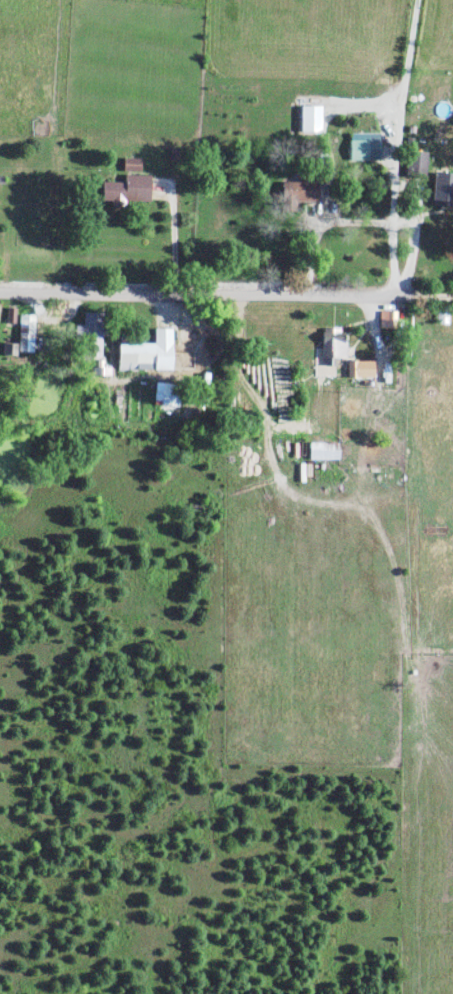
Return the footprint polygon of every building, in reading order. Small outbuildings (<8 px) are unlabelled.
[(301,132),(322,132),(321,106),(301,106),(301,132)] [(350,161),(380,160),(380,140),(370,141),(370,133),(350,134),(350,161)] [(408,177),(425,178),(426,152),(408,152),(408,177)] [(123,171),(141,172),(141,159),(124,158),(123,171)] [(452,207),(452,174),(433,173),(432,206),(452,207)] [(103,202),(151,201),(150,175),(125,176),(125,182),(102,183),(103,202)] [(297,182),(282,182),(283,202),(319,201),(318,178),(297,179),(297,182)] [(15,324),(15,308),(7,308),(7,324),(15,324)] [(393,311),(379,311),(380,328),(393,328),(393,311)] [(34,315),(19,315),(18,353),(33,353),(34,315)] [(344,359),(344,329),(323,328),(322,367),(336,367),(336,359),(344,359)] [(172,371),(172,329),(155,329),(155,344),(119,344),(119,371),(132,371),(132,369),(153,369),(153,371),(172,371)] [(374,361),(348,362),(348,379),(374,378),(374,361)] [(93,376),(110,376),(111,368),(93,367),(93,376)] [(177,385),(155,384),(155,406),(177,407),(177,385)] [(339,443),(309,444),(310,460),(339,460),(339,443)]
